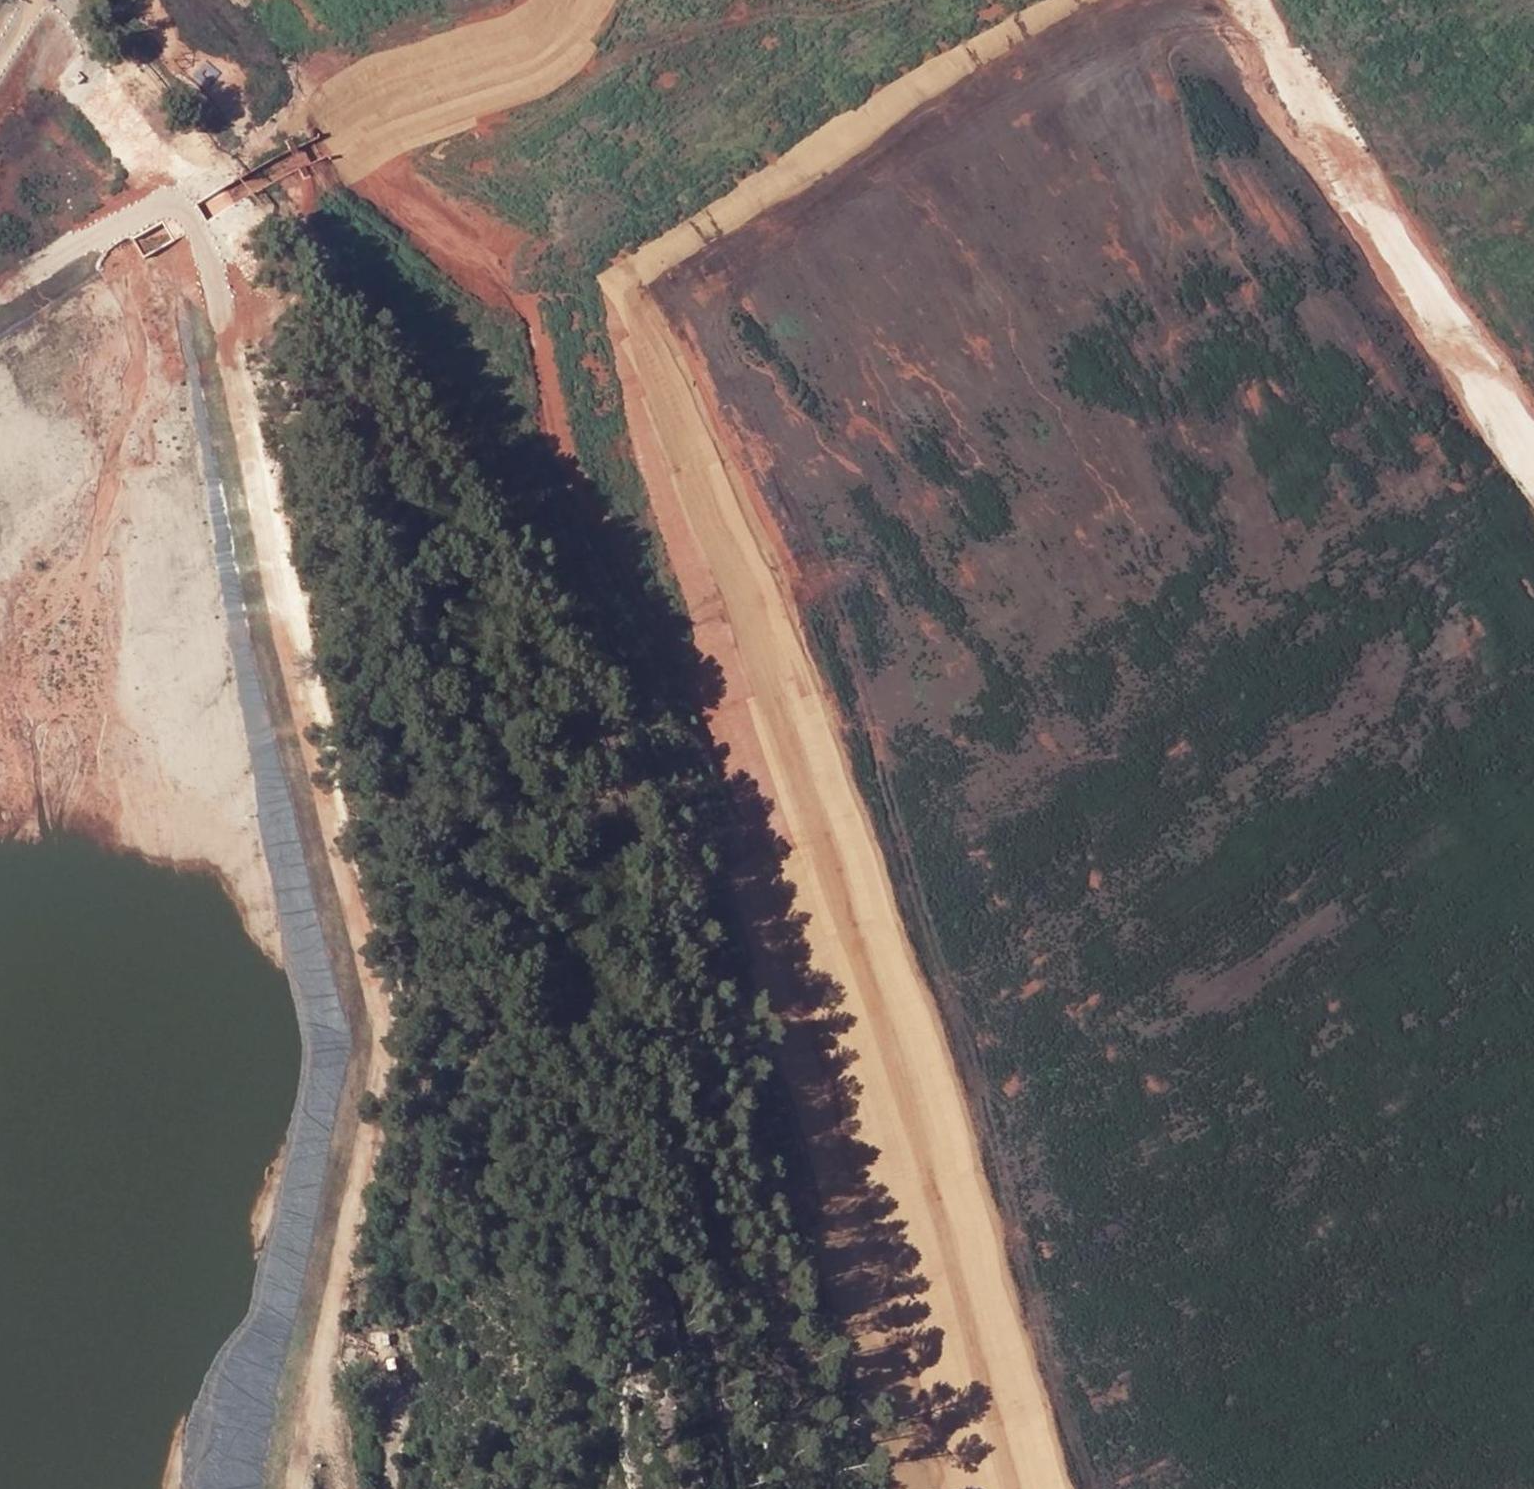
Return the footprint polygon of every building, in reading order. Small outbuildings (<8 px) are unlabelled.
[(227,246),(265,232),(252,197),(213,212),(227,246)]
